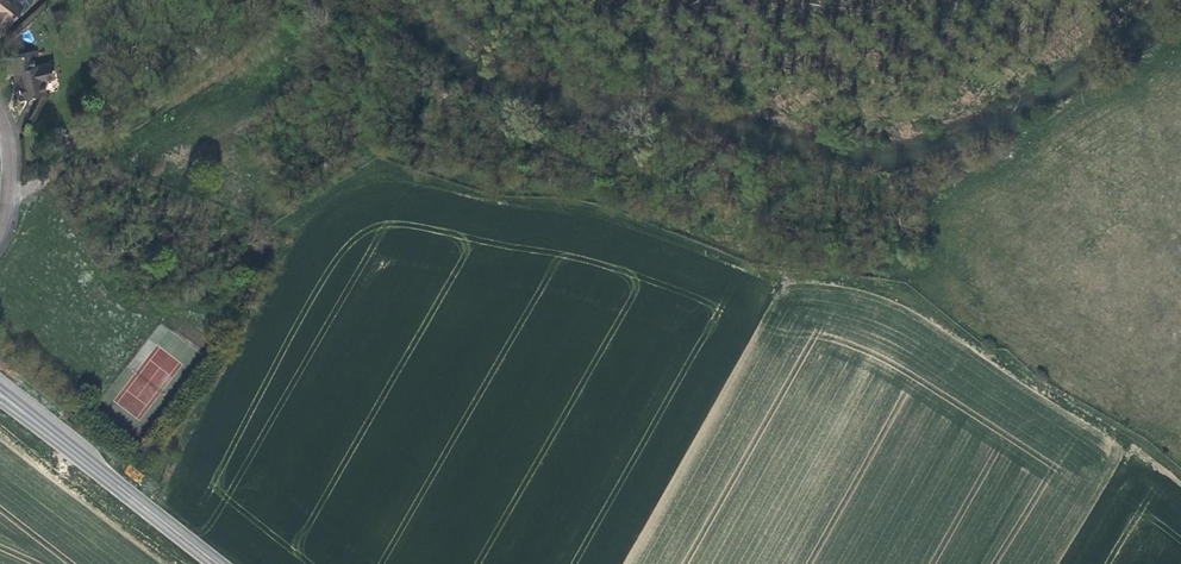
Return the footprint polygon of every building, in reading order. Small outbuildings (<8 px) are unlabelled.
[(15,13),(21,14),(32,0),(0,0),(0,31),(15,13)] [(16,88),(19,100),(44,94),(41,80),(52,78),(49,62),(33,66),(30,57),(37,55),(36,50),(4,58),(7,73),(15,71),(16,77),(13,77),(16,88)]
